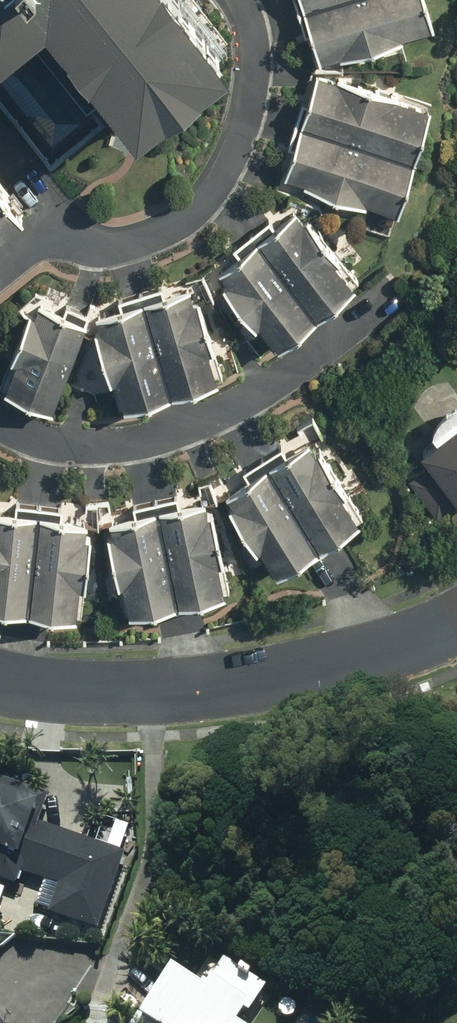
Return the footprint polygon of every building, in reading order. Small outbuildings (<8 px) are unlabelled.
[(175,0),(0,0),(0,24),(19,12),(116,122),(214,49),(175,0)] [(428,0),(302,0),(323,66),(437,31),(428,0)] [(401,212),(430,108),(321,77),(291,181),(401,212)] [(18,218),(0,196),(0,232),(18,218)] [(279,344),(355,283),(298,212),(222,274),(279,344)] [(222,373),(197,289),(98,317),(123,402),(222,373)] [(86,323),(36,303),(1,388),(51,408),(86,323)] [(422,452),(430,462),(409,479),(438,514),(456,499),(456,423),(422,452)] [(363,517),(315,439),(230,491),(278,569),(363,517)] [(228,589),(212,499),(112,517),(129,607),(228,589)] [(90,520),(0,510),(0,606),(80,615),(90,520)] [(0,780),(0,877),(15,882),(19,871),(59,885),(49,913),(97,931),(125,854),(38,822),(47,797),(0,780)] [(141,1016),(152,1022),(249,1022),(243,1019),(267,982),(224,954),(203,986),(174,966),(141,1016)]
